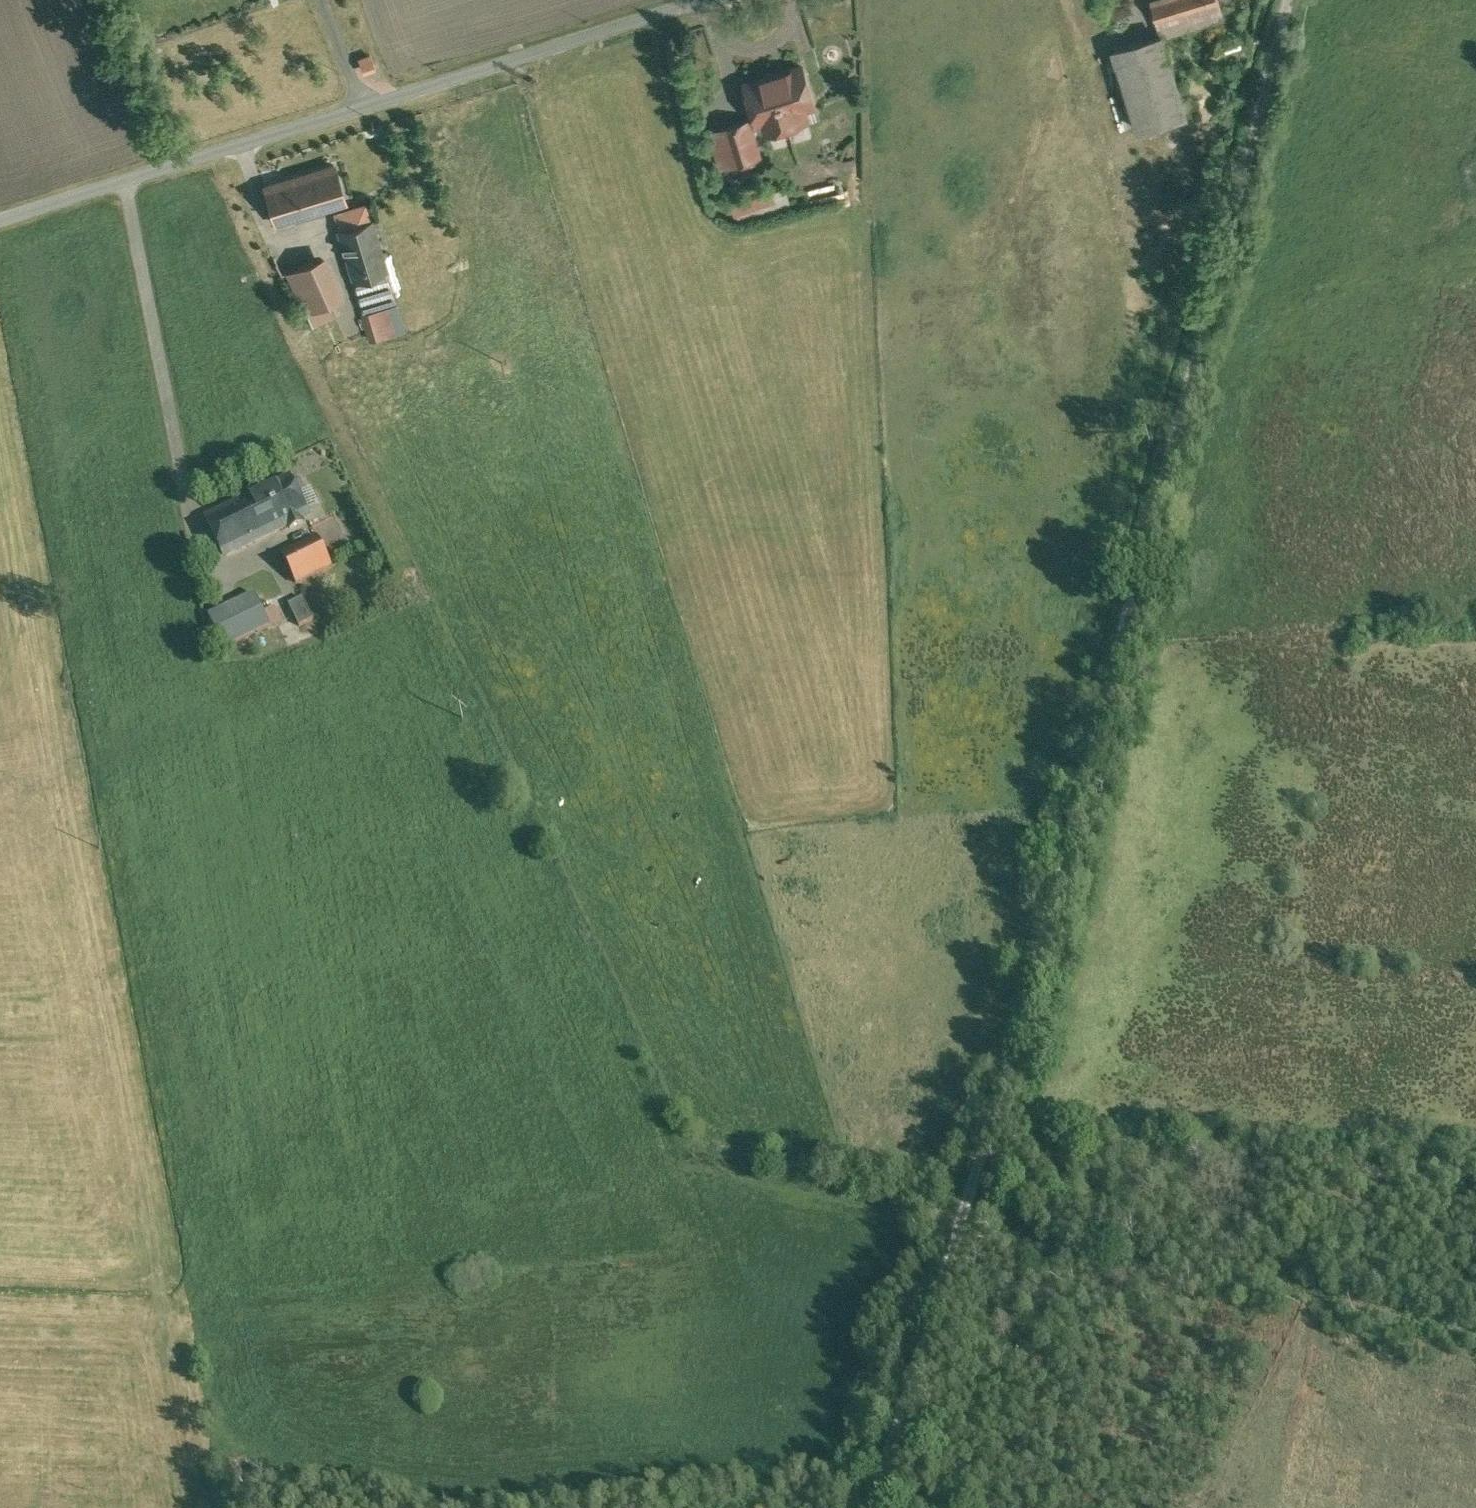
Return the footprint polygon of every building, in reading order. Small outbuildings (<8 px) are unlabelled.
[(1152,42),(1222,21),(1215,0),(1167,0),(1142,8),(1152,42)] [(1152,42),(1104,57),(1127,130),(1175,117),(1152,42)] [(747,83),(758,121),(765,119),(768,130),(807,119),(803,107),(815,104),(803,66),(747,83)] [(749,119),(707,132),(717,166),(759,154),(749,119)] [(333,166),(264,187),(276,224),(344,203),(333,166)] [(370,221),(338,230),(370,336),(393,329),(386,303),(394,300),(370,221)] [(327,258),(290,274),(306,314),(344,298),(327,258)] [(290,480),(209,520),(227,556),(289,525),(291,529),(303,522),(301,519),(308,515),(300,499),(302,499),(304,493),(299,483),(293,482),(292,483),(290,480)] [(322,543),(283,560),(294,585),(332,568),(322,543)] [(259,598),(208,621),(222,654),(274,630),(259,598)] [(303,604),(289,610),(298,630),(311,624),(303,604)]
